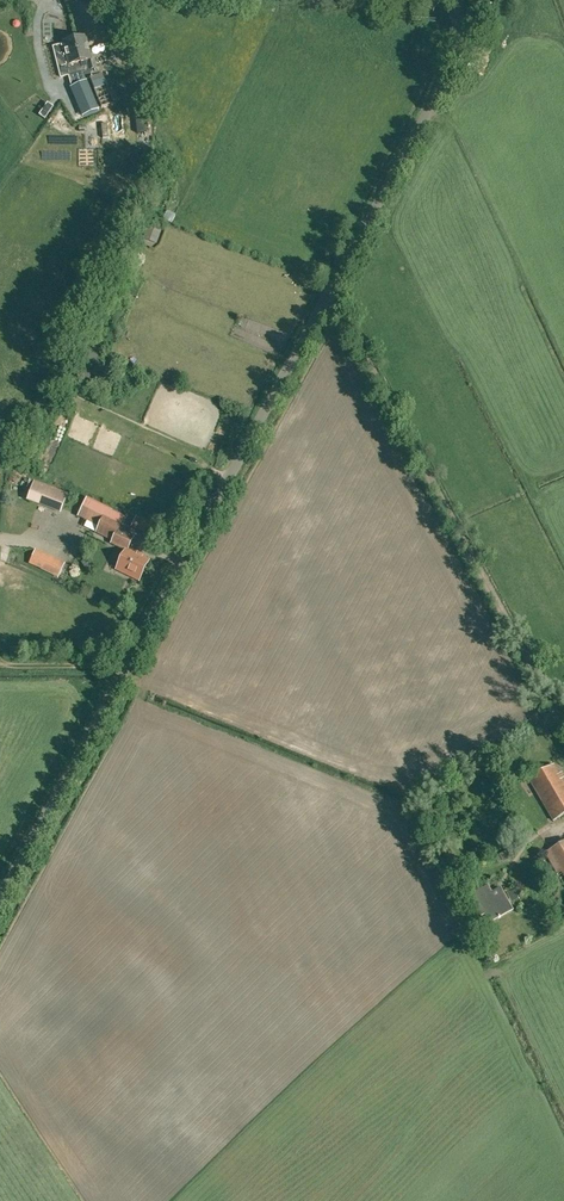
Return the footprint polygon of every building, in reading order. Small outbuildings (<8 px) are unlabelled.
[(494,18),(492,4),(482,6),(485,20),(494,18)] [(68,75),(76,73),(97,68),(94,58),(91,59),(85,36),(63,42),(69,64),(66,65),(68,75)] [(91,114),(91,112),(113,103),(120,100),(114,87),(108,90),(101,74),(78,83),(82,95),(64,102),(71,121),(91,114)] [(53,107),(47,103),(40,115),(45,119),(53,107)] [(142,108),(134,109),(136,119),(145,118),(144,108),(142,108)] [(175,215),(166,211),(162,220),(172,224),(175,215)] [(162,230),(148,225),(143,239),(157,244),(162,230)] [(67,494),(35,482),(28,500),(60,512),(67,494)] [(87,497),(83,506),(89,509),(85,518),(100,526),(97,532),(113,540),(112,542),(127,550),(117,569),(139,579),(148,560),(127,550),(133,537),(118,530),(125,516),(87,497)] [(24,564),(55,577),(61,562),(30,548),(24,564)] [(553,820),(563,814),(563,783),(559,774),(534,788),(553,820)] [(526,838),(518,822),(509,827),(517,842),(526,838)] [(545,852),(556,871),(560,869),(563,876),(563,841),(545,852)] [(509,849),(495,857),(498,863),(512,855),(509,849)] [(468,885),(462,874),(453,878),(458,890),(468,885)] [(500,887),(491,892),(487,885),(470,894),(481,915),(485,913),(489,921),(512,909),(500,887)]
